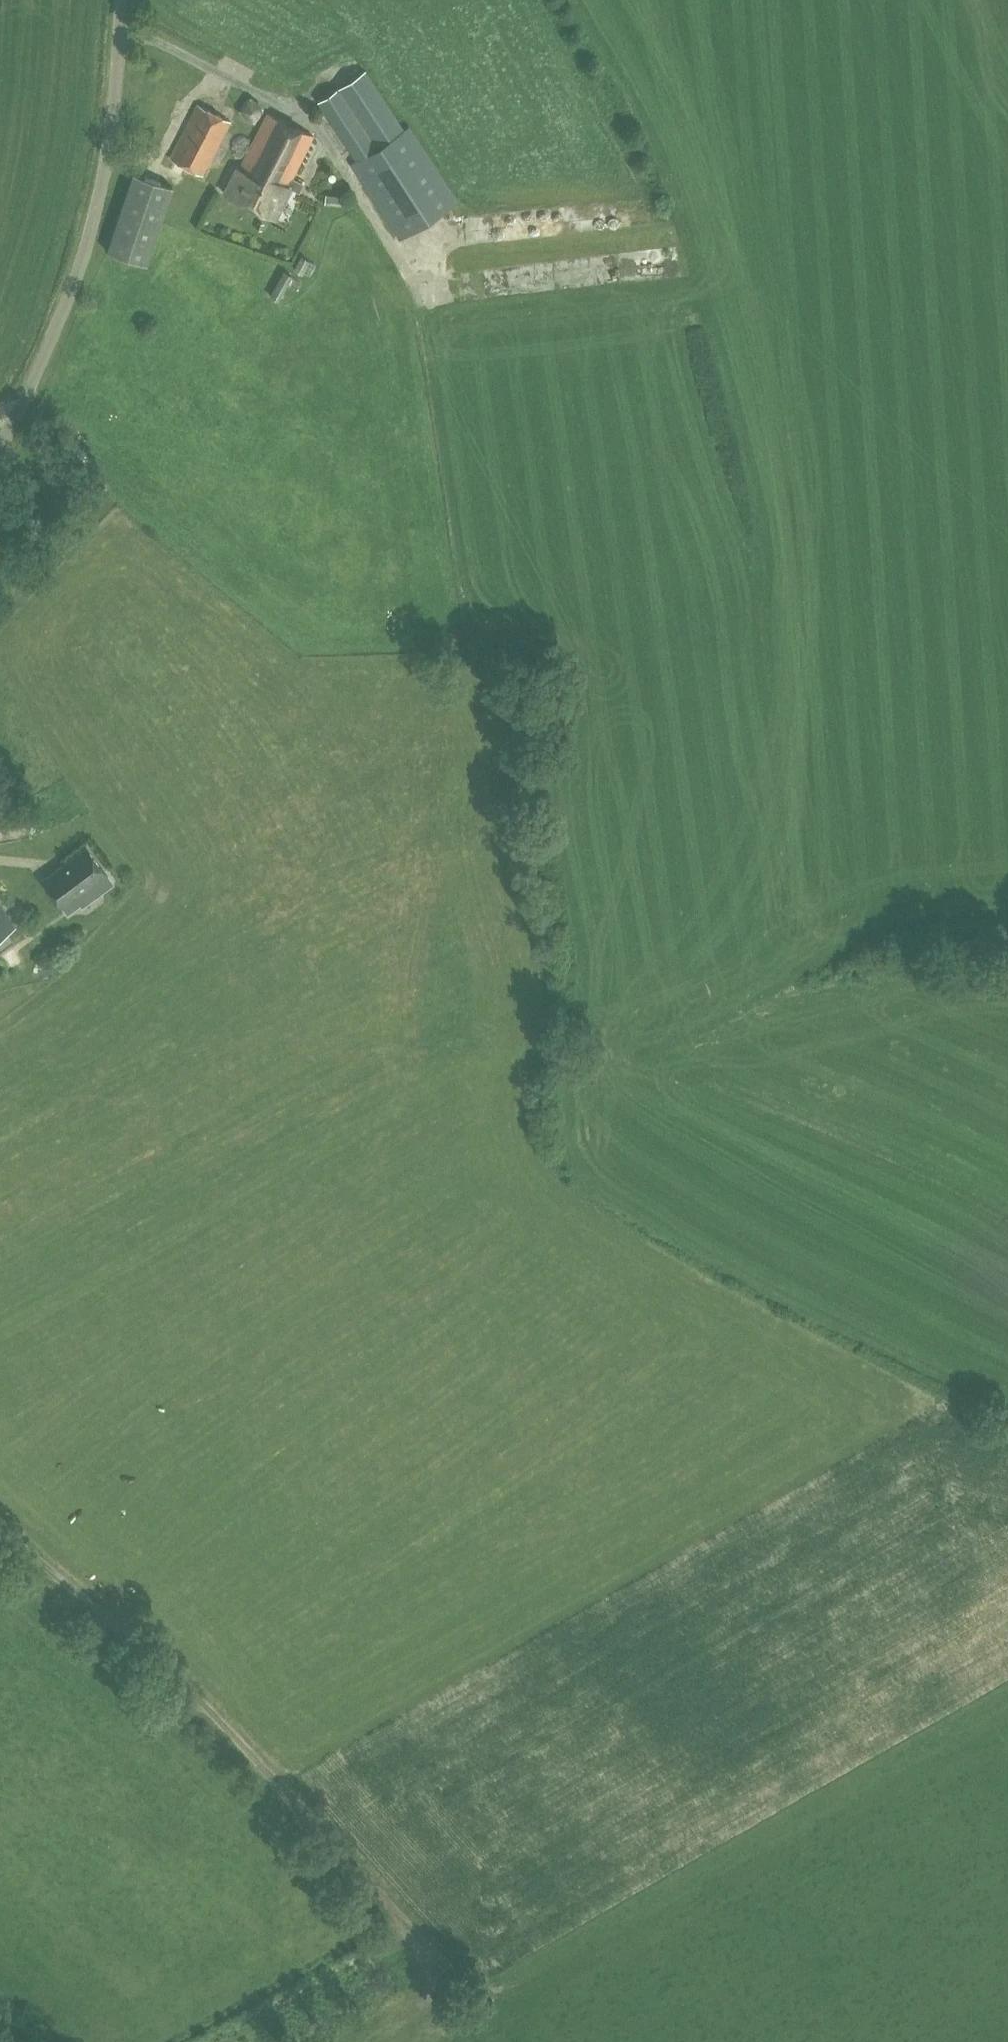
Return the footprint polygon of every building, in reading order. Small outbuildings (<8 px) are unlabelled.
[(403,128),(365,70),(319,100),(357,159),(350,163),(400,239),(460,200),(410,123),(403,128)] [(203,174),(231,120),(198,104),(170,158),(203,174)] [(292,178),(313,135),(268,113),(240,168),(237,166),(224,191),(275,218),(292,187),(299,190),(303,183),(292,178)] [(145,262),(172,185),(132,171),(105,248),(145,262)] [(303,274),(311,259),(301,254),(294,268),(303,274)] [(279,300),(293,274),(284,269),(270,295),(279,300)] [(62,904),(105,872),(87,848),(44,880),(62,904)] [(0,904),(0,940),(17,927),(0,904)]
